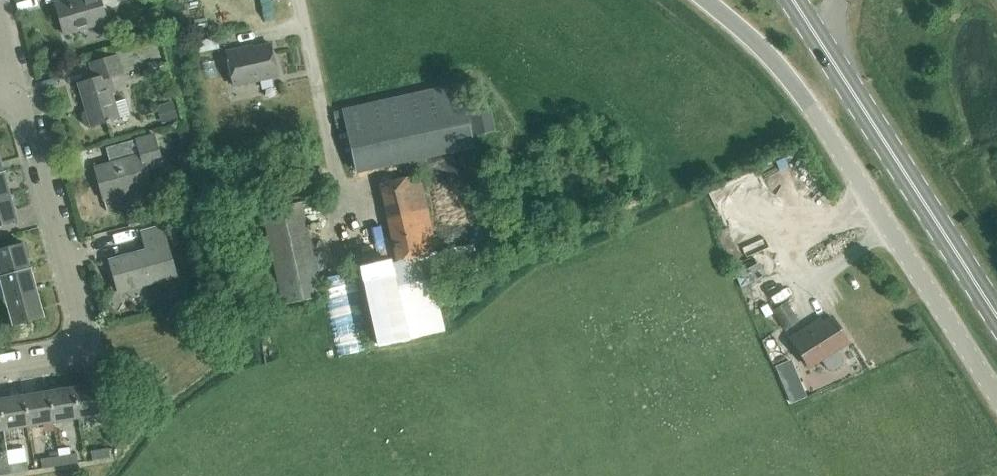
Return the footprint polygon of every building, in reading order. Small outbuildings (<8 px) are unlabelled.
[(54,2),(63,33),(106,20),(100,0),(61,0),(54,2)] [(244,46),(226,49),(233,85),(276,75),(269,42),(244,47),(244,46)] [(111,76),(123,73),(117,54),(90,62),(94,77),(78,82),(86,110),(81,111),(80,115),(83,123),(85,126),(90,124),(91,125),(129,114),(124,99),(115,102),(112,91),(115,90),(111,76)] [(152,73),(164,70),(162,61),(150,64),(152,73)] [(340,109),(353,168),(472,142),(459,83),(340,109)] [(335,149),(346,147),(342,128),(332,130),(335,149)] [(103,199),(151,186),(147,169),(162,165),(153,133),(106,147),(111,162),(94,166),(103,199)] [(0,171),(0,197),(9,194),(2,170),(0,171)] [(473,243),(436,250),(418,173),(379,181),(396,259),(354,268),(358,290),(478,266),(473,243)] [(723,179),(702,188),(710,207),(731,198),(723,179)] [(0,197),(0,225),(16,221),(9,194),(0,197)] [(307,223),(301,200),(301,199),(262,208),(279,285),(283,303),(323,295),(319,276),(307,223)] [(110,259),(113,272),(118,290),(175,275),(162,226),(141,231),(146,249),(110,259)] [(29,268),(22,243),(0,249),(0,276),(29,268)] [(6,300),(36,292),(29,268),(0,276),(0,279),(6,300)] [(43,316),(36,292),(6,300),(13,325),(43,316)] [(786,301),(771,310),(784,329),(787,327),(797,322),(799,321),(786,301)] [(833,317),(822,323),(819,318),(801,329),(792,335),(798,345),(810,364),(820,357),(827,368),(832,369),(840,365),(841,359),(834,349),(847,340),(833,317)] [(799,376),(783,383),(791,401),(807,394),(799,376)] [(97,382),(72,386),(77,417),(102,413),(97,382)] [(47,390),(52,421),(77,417),(72,386),(47,390)] [(42,422),(52,421),(47,390),(22,394),(27,425),(42,422)] [(0,398),(0,413),(3,429),(27,425),(22,394),(0,398)] [(89,450),(91,459),(109,456),(108,447),(89,450)] [(76,452),(57,455),(59,465),(78,462),(76,452)] [(10,473),(8,463),(7,455),(0,456),(0,474),(10,473)] [(40,458),(41,468),(59,465),(57,455),(40,458)] [(15,462),(8,463),(10,473),(27,470),(26,460),(15,462)]
